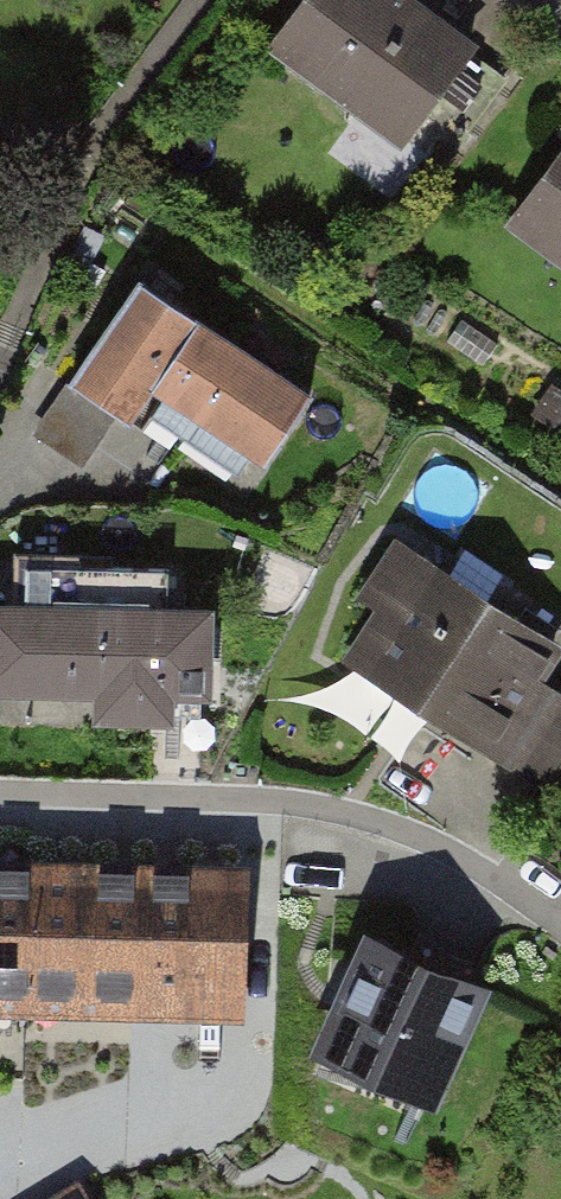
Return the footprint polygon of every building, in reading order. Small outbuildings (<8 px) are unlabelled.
[(401,0),(307,0),(276,42),(362,105),(372,92),(415,123),(423,112),(461,140),(503,82),(467,56),(470,51),(401,0)] [(513,219),(560,254),(560,153),(513,219)] [(197,323),(140,283),(70,383),(127,423),(152,388),(197,323)] [(309,397),(197,323),(152,388),(266,463),(309,397)] [(63,387),(35,426),(87,462),(115,423),(63,387)] [(6,611),(0,611),(0,685),(100,688),(100,711),(162,713),(163,688),(200,688),(201,618),(166,617),(167,568),(78,566),(79,554),(7,553),(6,611)] [(414,564),(352,662),(542,783),(560,755),(560,698),(530,678),(553,643),(502,611),(498,618),(414,564)] [(0,862),(0,988),(243,995),(246,869),(0,862)] [(477,986),(373,941),(331,1036),(435,1081),(477,986)]
